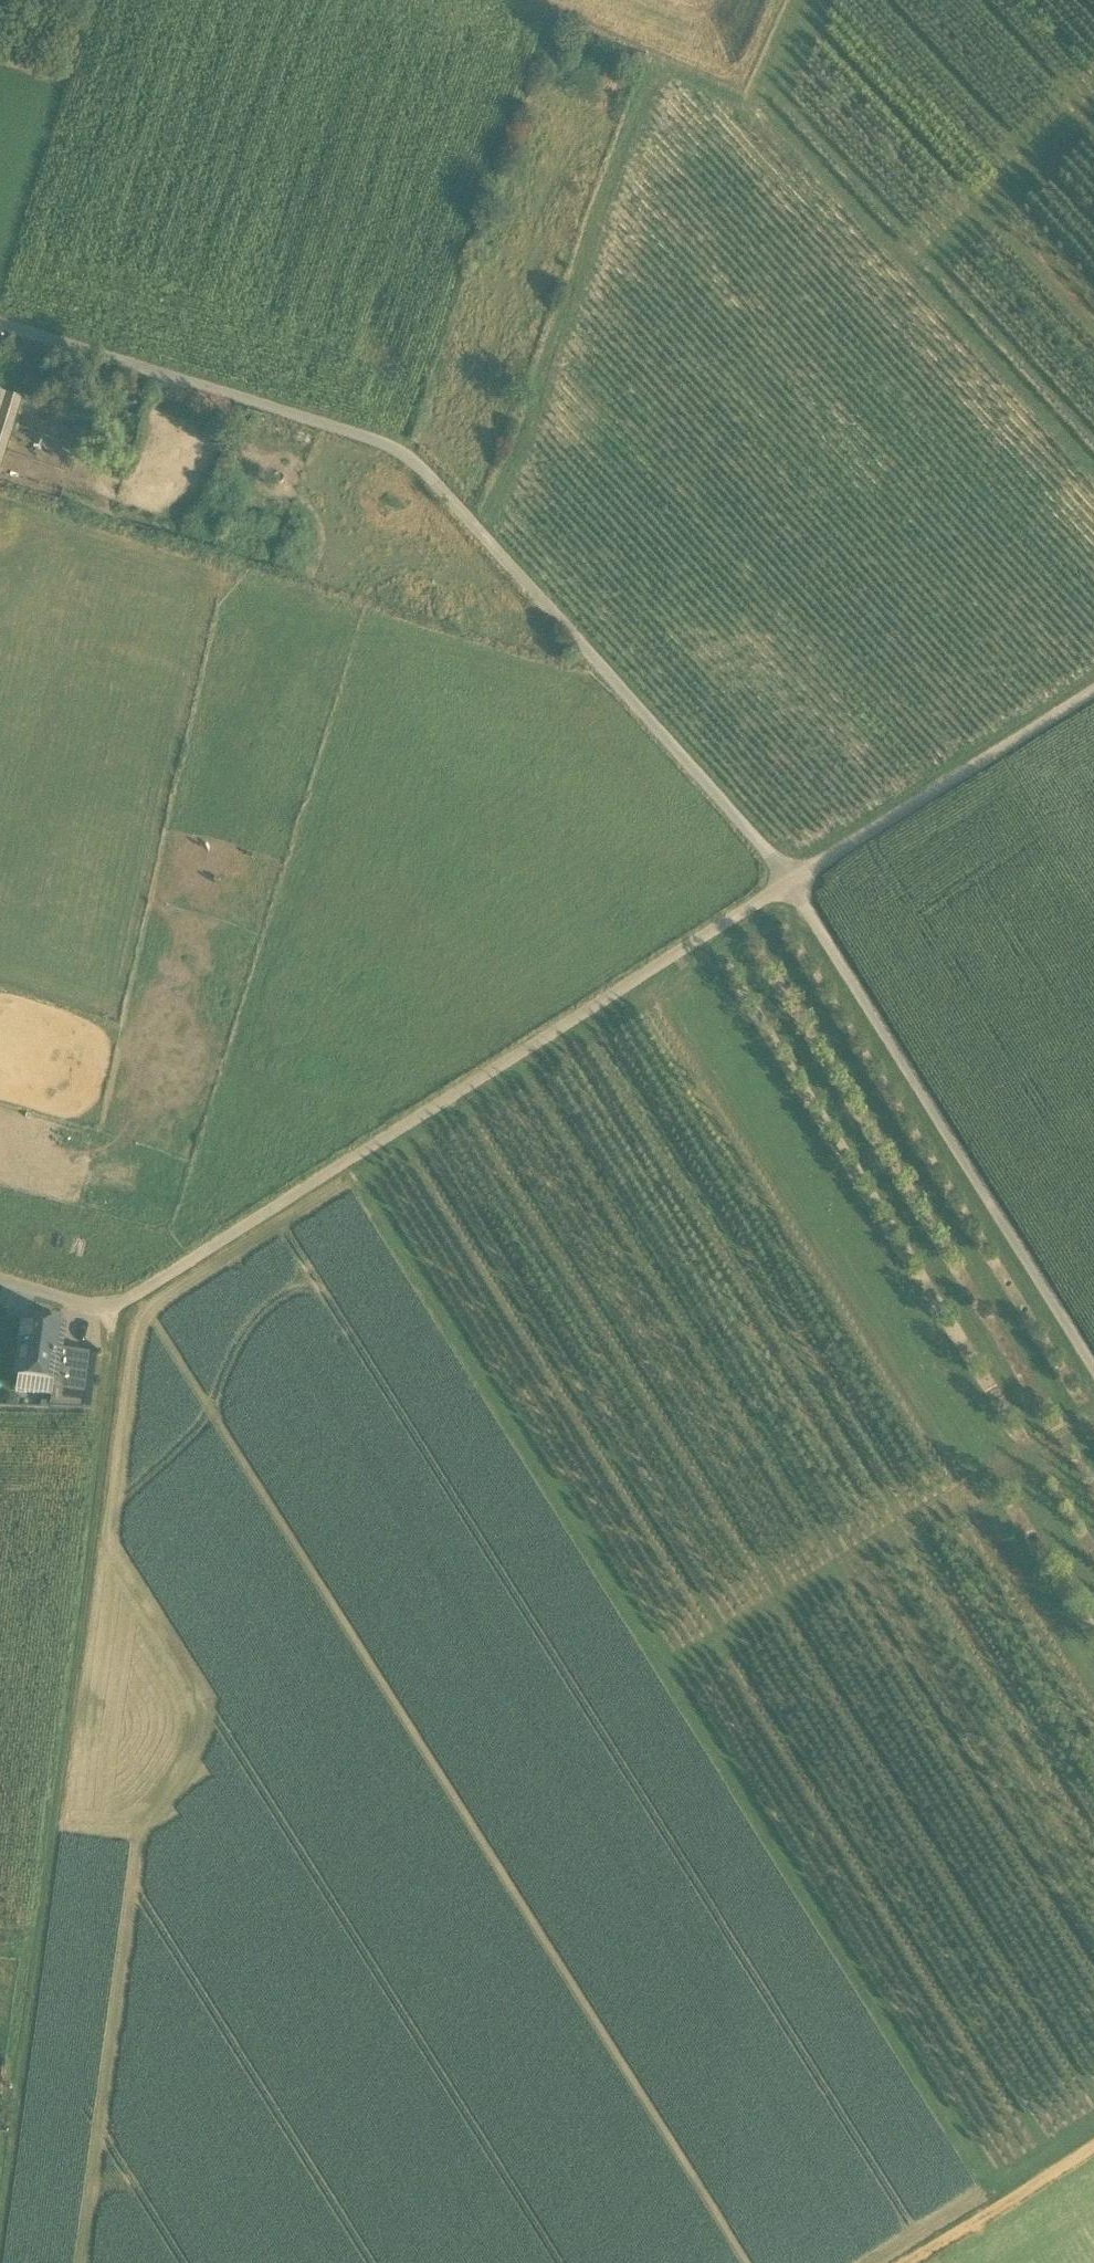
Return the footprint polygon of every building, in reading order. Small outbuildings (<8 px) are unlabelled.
[(24,401),(0,392),(0,468),(24,401)] [(53,1377),(54,1377),(58,1350),(61,1328),(23,1323),(17,1372),(18,1373),(53,1377)] [(51,1391),(84,1395),(89,1355),(58,1350),(54,1377),(53,1377),(51,1391)] [(51,1397),(51,1391),(53,1377),(18,1373),(16,1393),(51,1397)] [(82,1410),(84,1395),(51,1391),(51,1397),(49,1409),(82,1410)]
